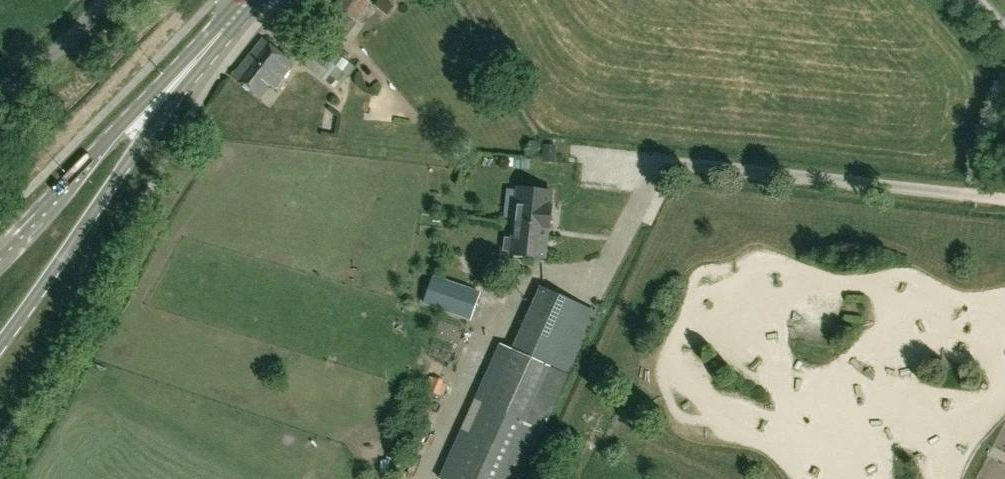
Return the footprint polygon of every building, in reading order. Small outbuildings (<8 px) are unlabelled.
[(371,0),(337,0),(334,4),(356,21),(371,0)] [(342,38),(354,23),(341,13),(329,27),(342,38)] [(295,59),(338,90),(355,67),(337,53),(337,52),(317,37),(310,47),(306,44),(295,59)] [(274,87),(294,63),(264,38),(232,76),(258,98),(270,84),(274,87)] [(542,157),(554,158),(555,145),(543,144),(542,157)] [(544,257),(551,192),(517,188),(510,253),(544,257)] [(481,292),(441,278),(432,304),(441,307),(471,318),(481,292)] [(510,348),(512,349),(453,478),(521,478),(595,314),(578,306),(579,305),(538,286),(510,348)] [(444,389),(454,377),(442,368),(433,381),(444,389)]
